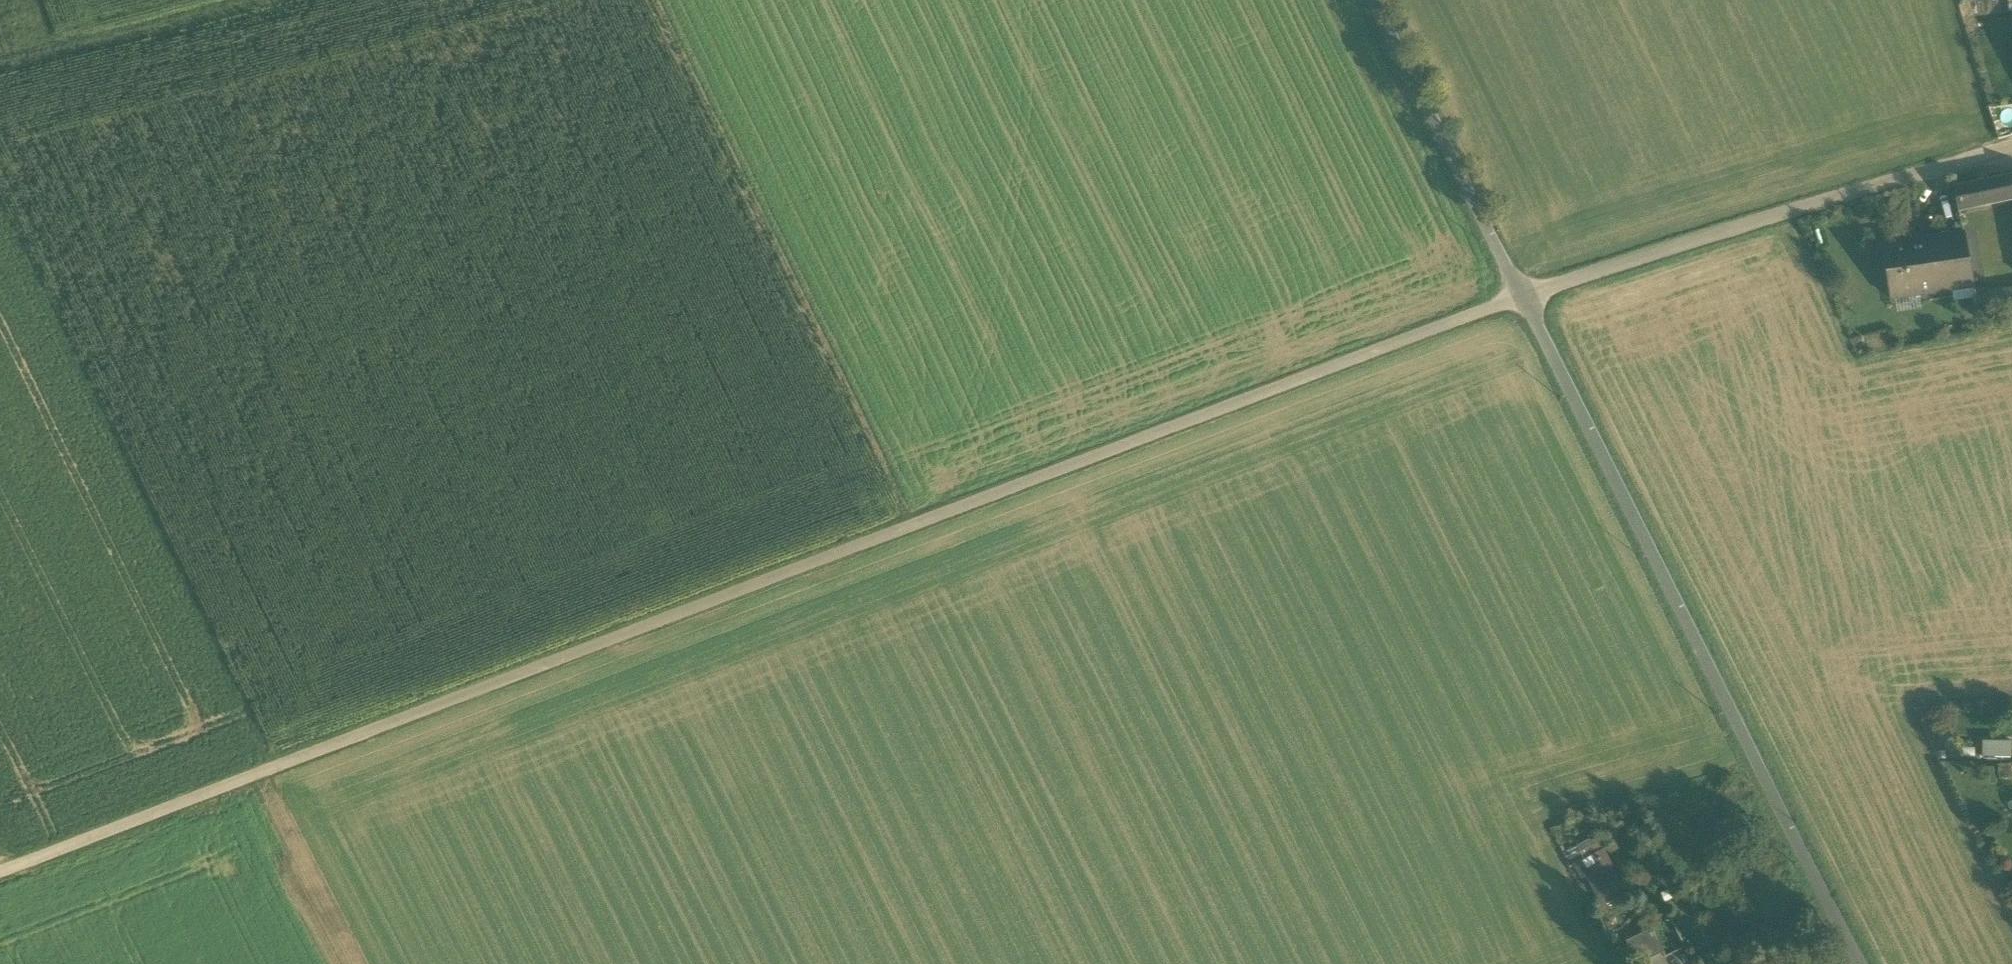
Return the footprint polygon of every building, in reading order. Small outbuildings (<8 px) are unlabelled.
[(1883,245),(1891,299),(1972,287),(1974,287),(1964,233),(1883,245)] [(1973,299),(1977,317),(1992,315),(1989,292),(1980,293),(1979,289),(1974,290),(1974,287),(1972,287),(1973,299)] [(1982,740),(1982,757),(2011,758),(2011,741),(1982,740)] [(2011,780),(2011,764),(1996,764),(1995,780),(2011,780)] [(1600,843),(1580,853),(1585,861),(1591,858),(1593,860),(1606,854),(1600,843)] [(1575,867),(1585,861),(1580,853),(1577,846),(1564,852),(1572,869),(1575,867)] [(1587,877),(1605,911),(1622,903),(1619,896),(1626,893),(1606,854),(1593,860),(1591,858),(1585,861),(1575,867),(1581,879),(1587,877)] [(1747,923),(1740,910),(1726,917),(1733,930),(1747,923)] [(1651,929),(1639,935),(1650,959),(1663,953),(1651,929)] [(1650,959),(1639,935),(1626,941),(1637,963),(1640,963),(1650,959)]
